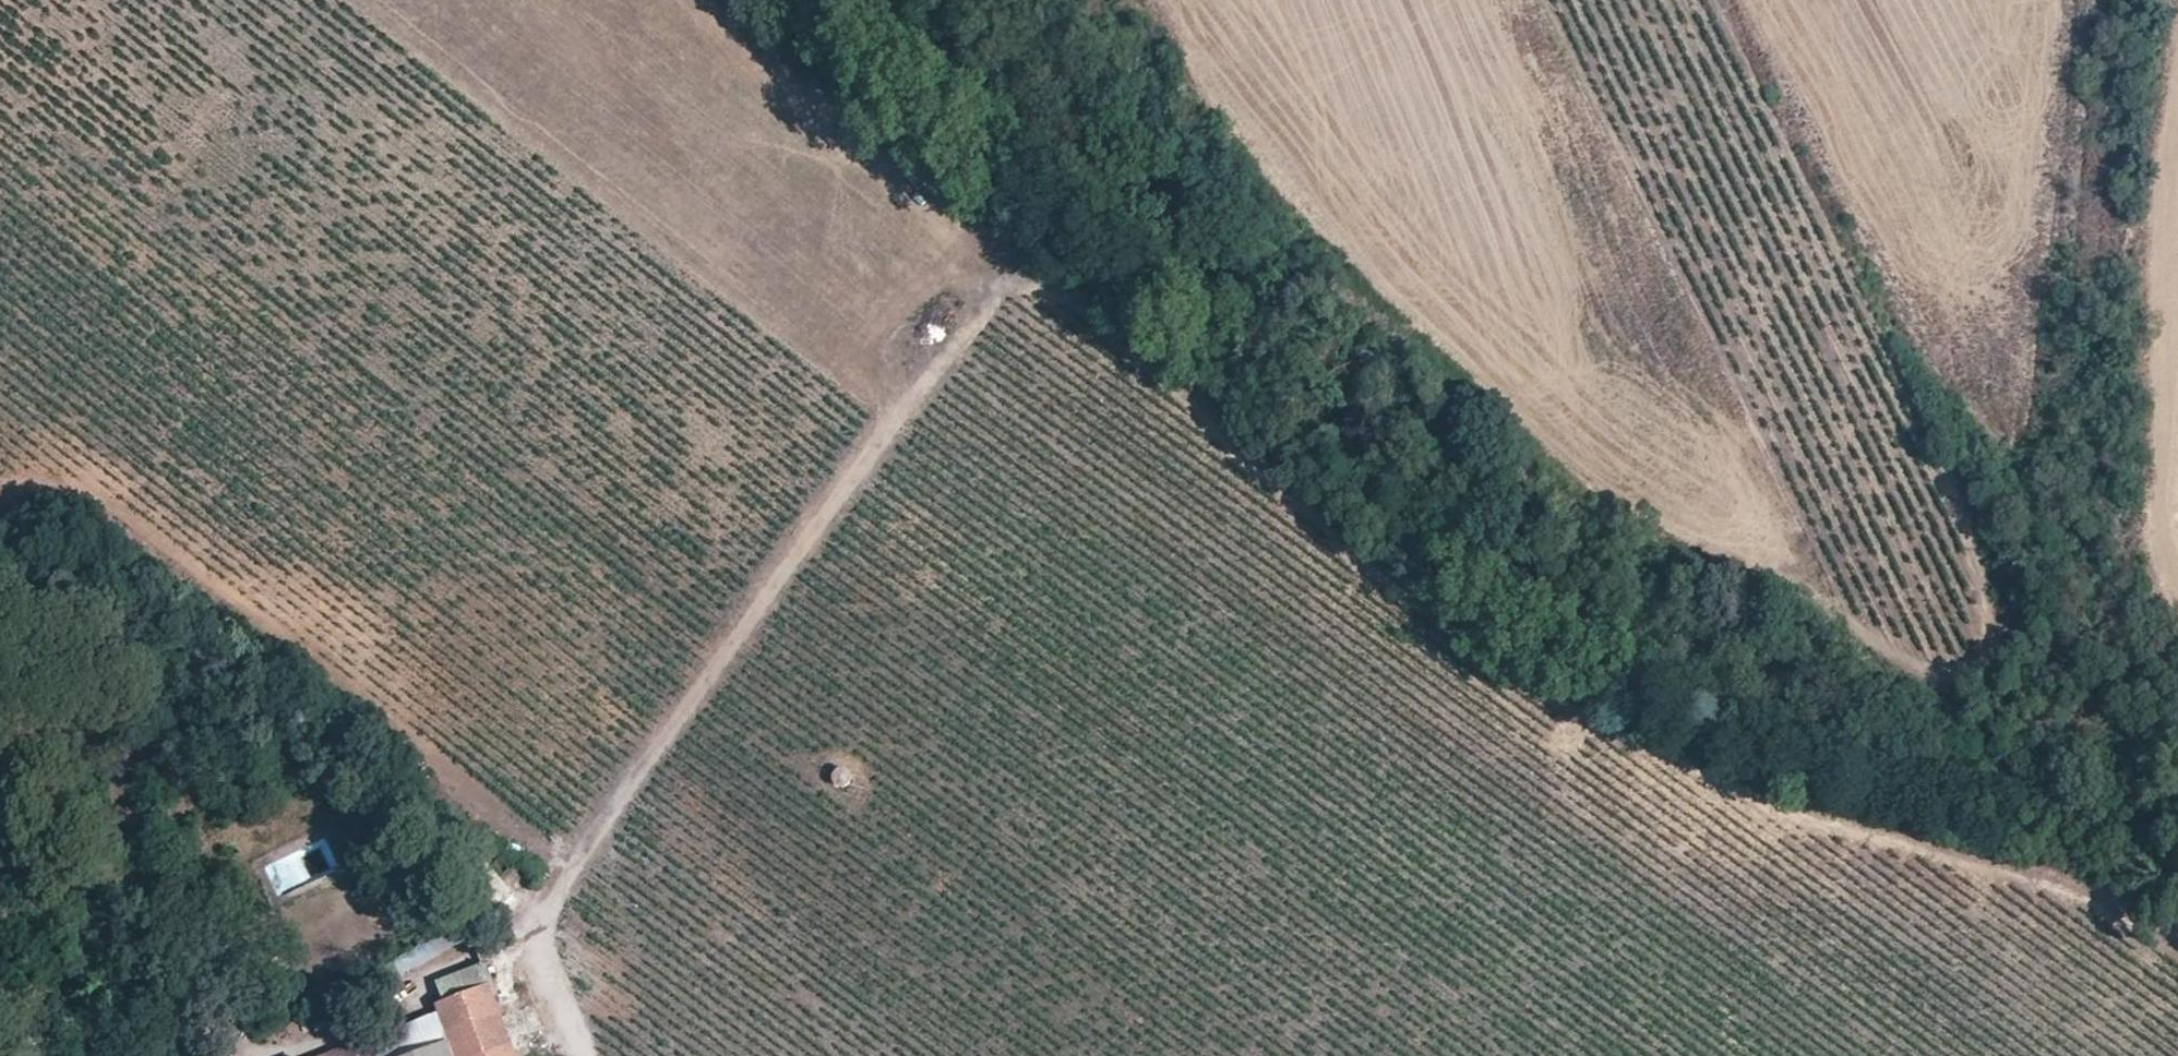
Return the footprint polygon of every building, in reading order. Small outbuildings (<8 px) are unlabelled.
[(466,923),(410,952),(416,968),(474,943),(466,923)] [(522,978),(494,989),(511,1037),(540,1030),(522,978)] [(511,1037),(494,989),(493,989),(490,987),(437,1008),(450,1041),(456,1055),(518,1055),(511,1037)] [(369,1040),(325,1055),(375,1055),(369,1040)] [(450,1041),(412,1055),(456,1055),(450,1041)]
